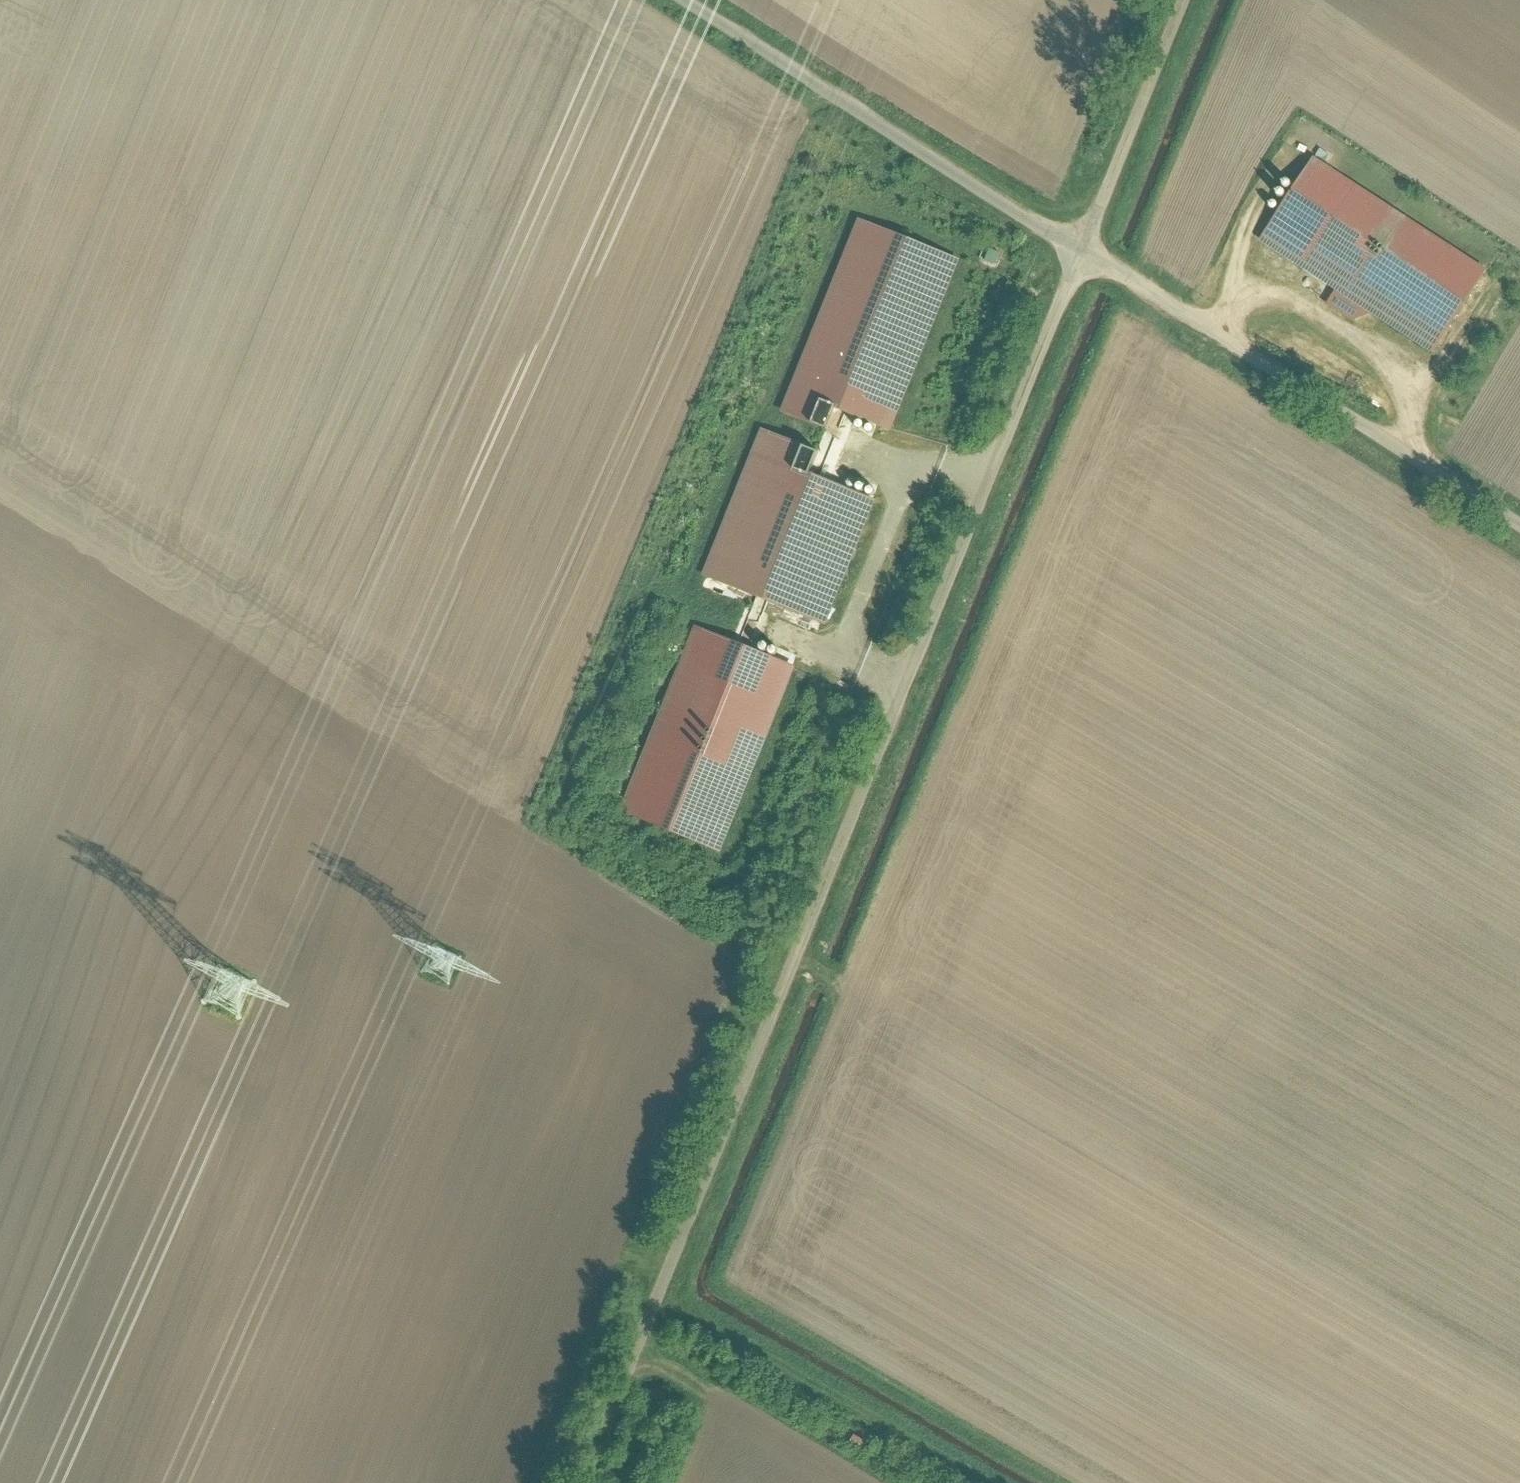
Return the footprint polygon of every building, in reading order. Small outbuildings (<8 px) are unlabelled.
[(1486,269),(1312,156),(1257,241),(1333,291),(1324,305),(1351,322),(1370,313),(1431,353),(1486,269)] [(960,260),(858,219),(780,411),(824,429),(833,406),(891,430),(960,260)] [(817,450),(760,427),(701,574),(826,624),(877,499),(808,471),(817,450)] [(796,665),(694,625),(620,810),(722,851),(796,665)]
